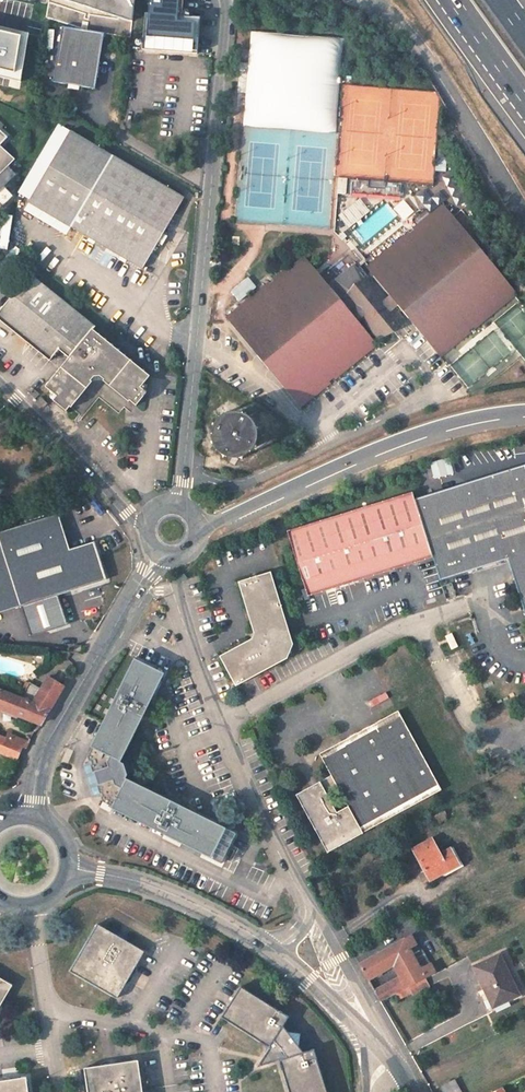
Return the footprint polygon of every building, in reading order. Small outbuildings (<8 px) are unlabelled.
[(46,17),(84,30),(104,33),(130,37),(135,0),(49,0),(46,17)] [(142,50),(197,54),(199,29),(198,18),(181,17),(183,0),(149,0),(148,13),(144,13),(142,50)] [(0,26),(0,77),(21,81),(29,33),(0,26)] [(94,89),(104,33),(84,30),(62,26),(52,81),(94,89)] [(240,74),(240,93),(248,93),(248,74),(240,74)] [(6,102),(8,97),(0,93),(0,99),(6,102)] [(0,146),(8,138),(0,130),(0,147),(0,146)] [(74,227),(146,269),(187,198),(142,172),(145,169),(137,164),(134,167),(115,156),(71,131),(30,202),(74,227)] [(0,147),(0,176),(15,160),(0,146),(0,147)] [(342,201),(361,201),(361,193),(391,194),(391,196),(403,196),(412,189),(412,184),(342,181),(342,201)] [(472,326),(516,291),(445,204),(431,215),(426,209),(414,220),(418,226),(366,268),(373,275),(368,278),(356,263),(330,285),(304,255),(274,280),(276,282),(272,286),(270,282),(227,318),(299,405),(329,380),(326,377),(330,374),(333,377),(376,342),(370,335),(375,332),(380,338),(402,319),(394,309),(398,306),(438,355),(469,330),(466,327),(470,323),(472,326)] [(240,301),(259,287),(251,276),(232,290),(240,301)] [(34,280),(0,322),(55,365),(63,355),(74,363),(51,392),(63,401),(59,405),(73,416),(76,412),(77,412),(97,387),(96,386),(100,381),(105,381),(108,383),(107,384),(134,405),(135,404),(141,408),(151,396),(145,391),(154,379),(97,334),(99,331),(34,280)] [(40,407),(46,401),(39,395),(34,402),(40,407)] [(258,431),(256,424),(246,430),(244,427),(241,425),(237,423),(235,423),(233,423),(231,424),(226,413),(217,421),(214,427),(224,431),(223,436),(223,437),(224,440),(226,443),(230,446),(235,447),(239,446),(242,445),(245,442),(254,449),(257,442),(258,431)] [(415,498),(420,514),(425,529),(433,556),(441,579),(505,558),(508,558),(524,611),(524,464),(415,498)] [(412,491),(288,530),(309,594),(433,556),(425,529),(420,514),(415,498),(412,491)] [(0,532),(0,612),(21,606),(56,594),(107,577),(94,540),(71,547),(59,512),(0,532)] [(287,658),(293,642),(271,571),(239,581),(254,632),(251,639),(220,655),(236,684),(287,658)] [(31,636),(67,624),(56,594),(21,606),(31,636)] [(221,863),(235,833),(125,778),(127,774),(124,764),(120,762),(164,674),(134,659),(117,694),(120,695),(94,749),(92,748),(88,757),(89,761),(91,761),(95,771),(93,772),(98,787),(99,786),(102,796),(101,796),(103,801),(112,806),(113,804),(166,831),(164,835),(221,863)] [(48,677),(41,689),(30,682),(21,697),(33,702),(27,719),(42,725),(64,686),(48,677)] [(27,719),(33,702),(21,697),(0,689),(0,708),(27,719)] [(361,832),(440,790),(398,711),(376,723),(319,754),(296,795),(327,853),(362,834),(361,832)] [(31,743),(10,734),(8,739),(24,746),(29,747),(31,743)] [(18,760),(24,746),(8,739),(0,736),(0,752),(18,760)] [(438,824),(446,819),(442,813),(434,817),(438,824)] [(429,880),(461,863),(453,847),(439,854),(432,840),(413,849),(429,880)] [(136,966),(144,952),(97,924),(69,971),(117,999),(125,985),(136,966)] [(423,950),(420,951),(411,936),(359,964),(367,979),(393,964),(400,976),(374,991),(380,1001),(396,992),(425,977),(435,972),(423,950)] [(518,995),(499,955),(474,966),(493,1006),(518,995)] [(137,968),(136,966),(125,985),(127,984),(131,982),(133,981),(135,978),(136,974),(137,972),(137,968)] [(415,992),(429,984),(425,977),(396,992),(400,999),(412,993),(415,992)] [(12,985),(0,978),(0,1006),(12,985)] [(313,1049),(303,1052),(299,1046),(300,1034),(287,1031),(283,1025),(288,1017),(240,986),(220,1017),(269,1048),(263,1057),(267,1064),(278,1060),(288,1091),(327,1091),(313,1049)] [(263,1057),(257,1066),(267,1064),(263,1057)] [(138,1060),(121,1062),(99,1065),(83,1068),(87,1091),(143,1091),(138,1060)] [(26,1076),(9,1079),(0,1080),(0,1091),(28,1091),(26,1076)] [(453,1080),(442,1087),(445,1091),(460,1091),(453,1080)]
